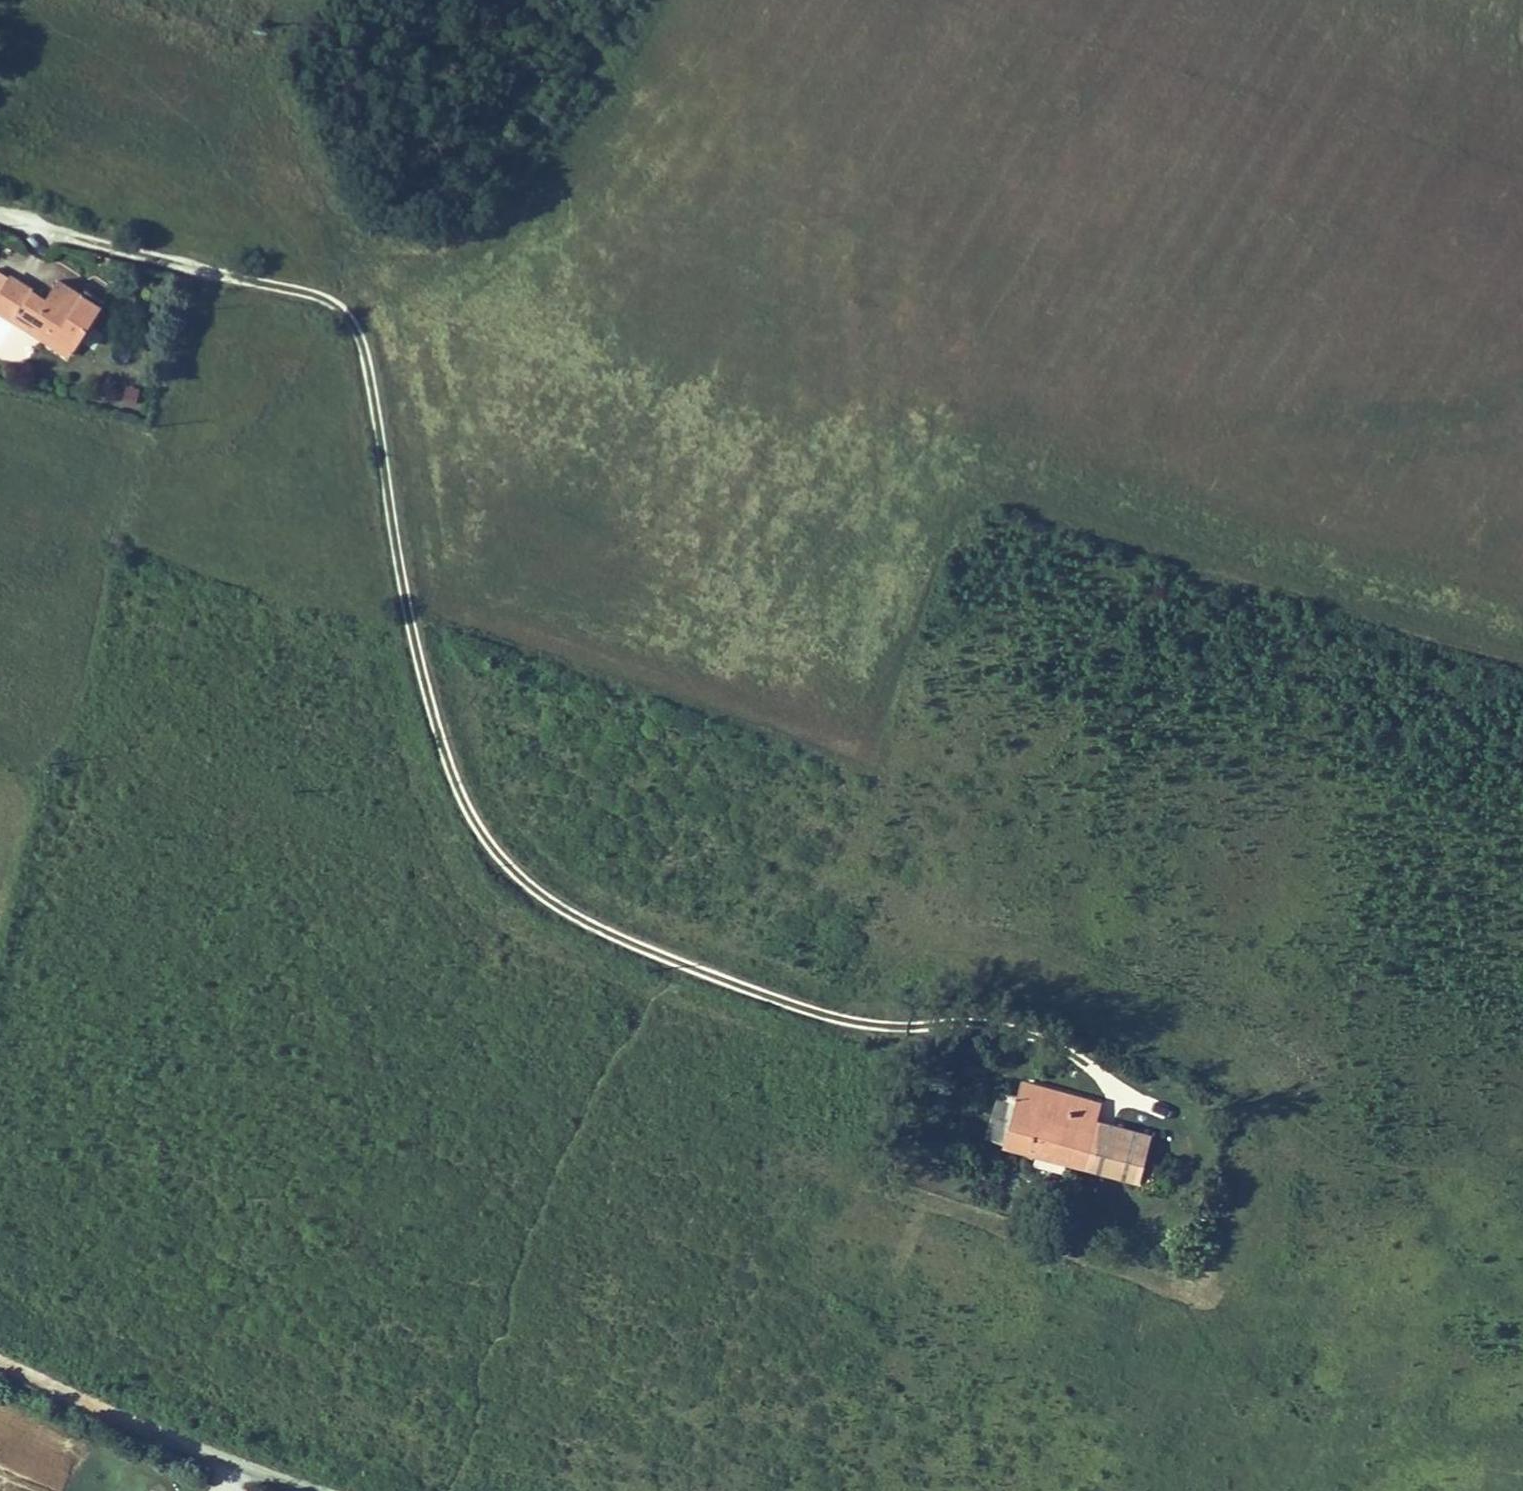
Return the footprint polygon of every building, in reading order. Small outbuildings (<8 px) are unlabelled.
[(29,333),(37,322),(79,349),(103,313),(60,285),(50,301),(0,268),(0,313),(29,333)] [(37,322),(29,333),(71,360),(79,349),(37,322)] [(1006,1141),(1083,1163),(1097,1113),(1102,1098),(1024,1076),(1019,1093),(1006,1141)] [(985,1135),(1006,1141),(1019,1093),(999,1087),(985,1135)] [(1153,1129),(1097,1113),(1083,1163),(1139,1179),(1153,1129)]
